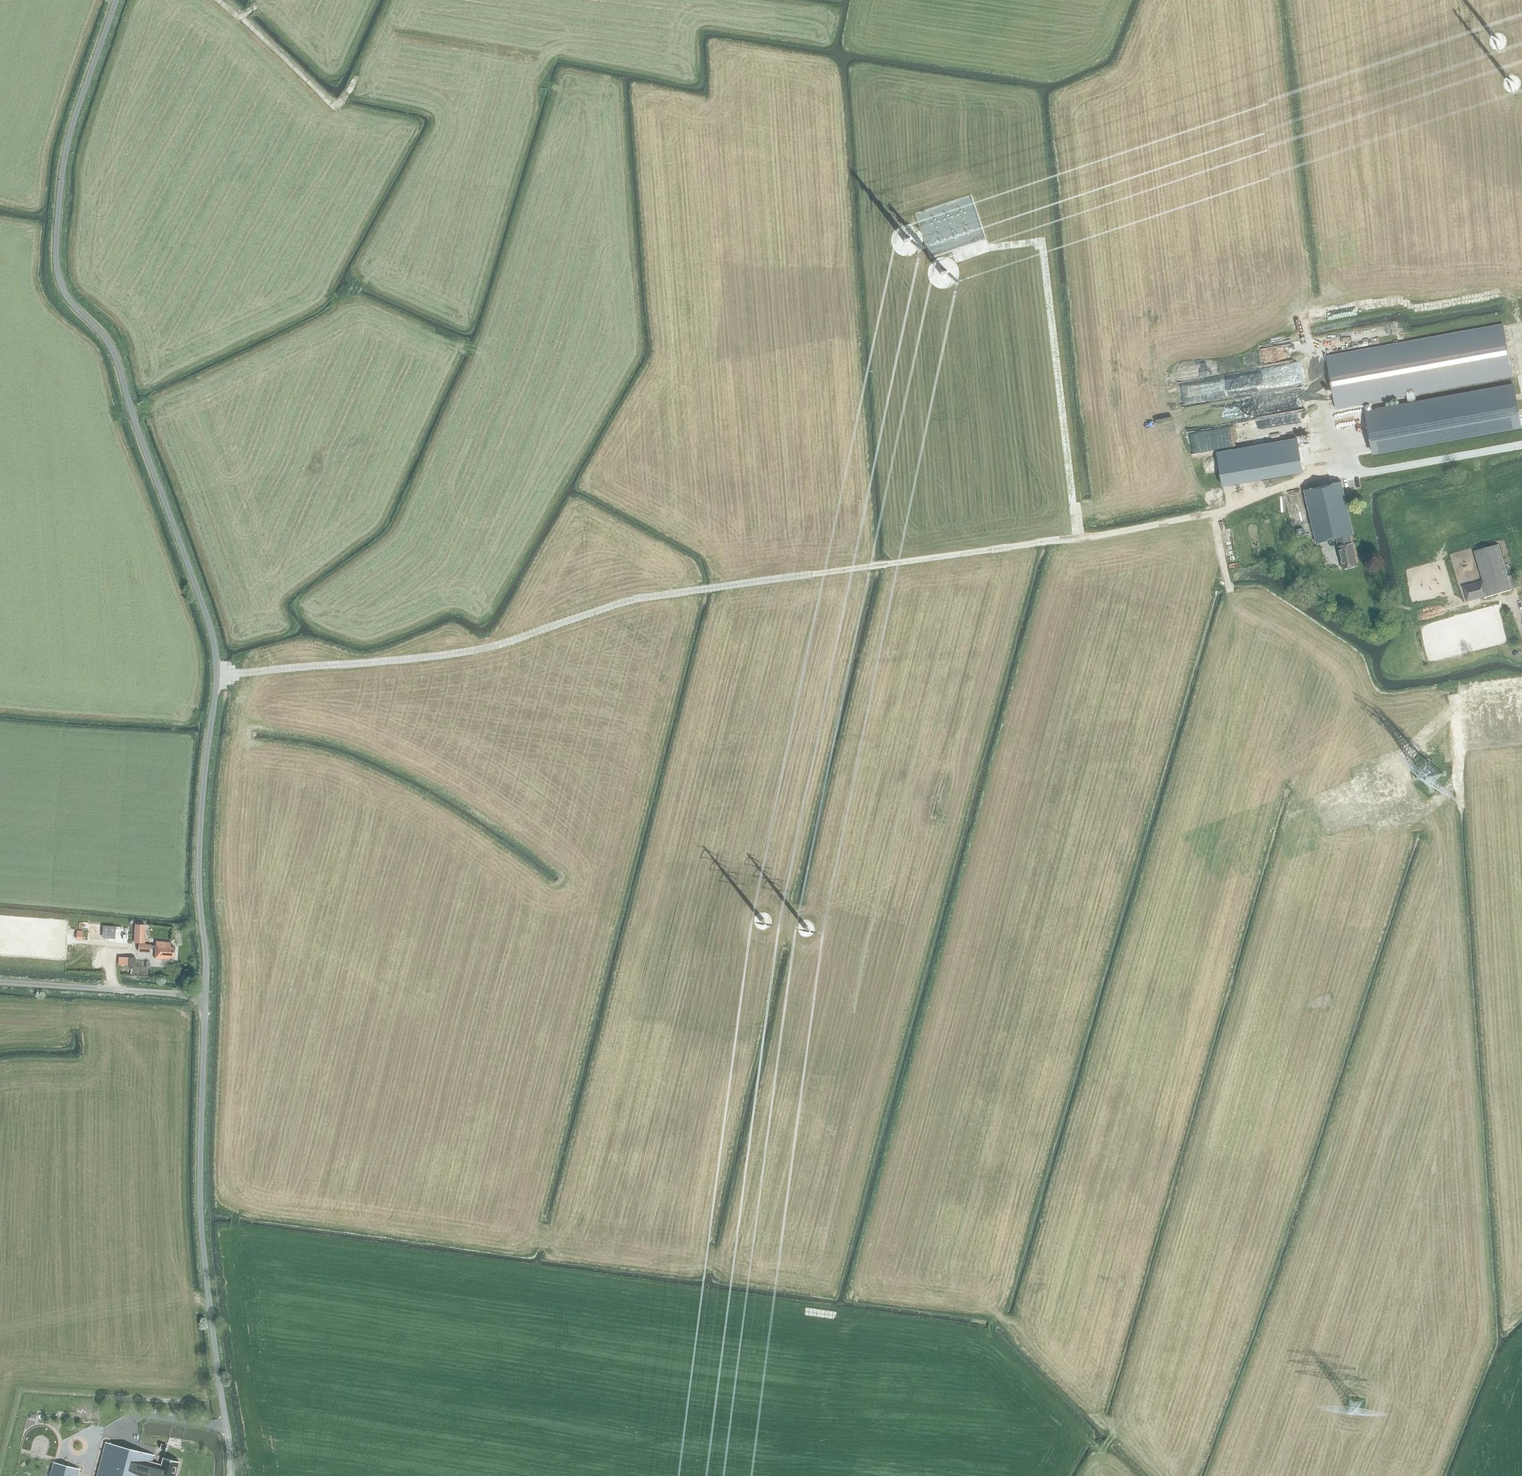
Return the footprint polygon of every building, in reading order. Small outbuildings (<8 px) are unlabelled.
[(1502,325),(1326,357),(1335,408),(1512,376),(1502,325)] [(1299,360),(1249,369),(1252,386),(1253,386),(1255,396),(1251,397),(1254,417),(1276,414),(1277,418),(1319,411),(1318,406),(1307,408),(1299,360)] [(1217,453),(1223,486),(1303,472),(1297,439),(1217,453)] [(1353,535),(1341,482),(1304,491),(1317,544),(1336,539),(1343,570),(1357,566),(1350,535),(1353,535)] [(1302,491),(1285,495),(1292,524),(1309,520),(1302,491)] [(1305,535),(1303,528),(1296,530),(1298,536),(1305,535)] [(1511,590),(1511,589),(1519,587),(1515,574),(1507,576),(1498,544),(1474,551),(1483,581),(1463,587),(1467,601),(1487,596),(1487,597),(1511,590)] [(146,925),(135,924),(134,943),(145,943),(146,925)] [(106,937),(121,938),(121,926),(107,925),(106,937)] [(171,943),(156,942),(155,959),(170,960),(171,957),(175,957),(175,948),(171,947),(171,943)] [(139,943),(139,952),(150,953),(151,944),(139,943)] [(179,1462),(163,1458),(161,1465),(152,1463),(154,1456),(105,1443),(97,1475),(175,1475),(179,1462)] [(52,1444),(49,1453),(57,1456),(60,1447),(52,1444)] [(79,1470),(54,1463),(50,1475),(77,1475),(79,1470)]
